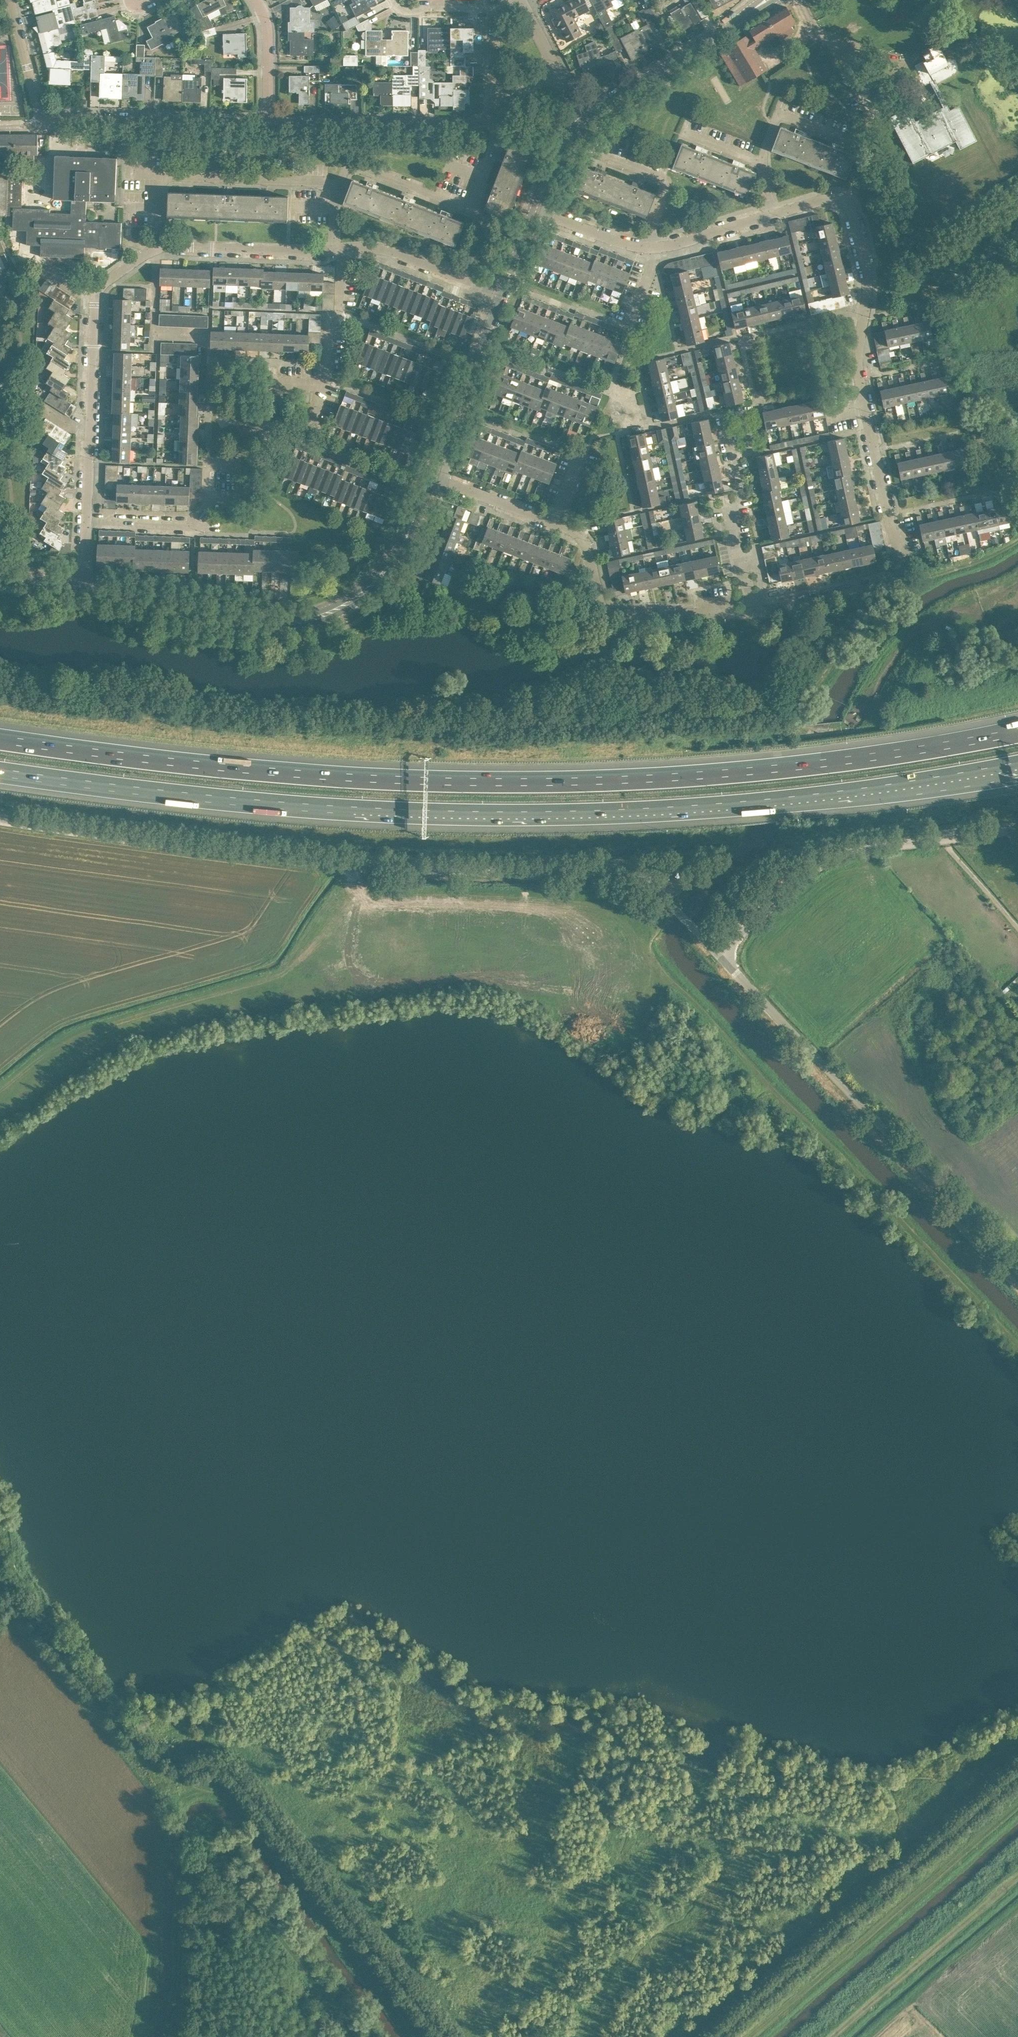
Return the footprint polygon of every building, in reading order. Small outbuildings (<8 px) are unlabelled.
[(31,2),(33,2),(36,14),(54,9),(71,5),(69,0),(62,0),(56,1),(56,0),(31,0),(31,2)] [(227,12),(236,9),(232,0),(206,0),(200,3),(201,3),(207,15),(197,20),(202,30),(214,26),(210,18),(219,14),(216,9),(219,8),(222,15),(227,12)] [(375,0),(352,0),(353,2),(350,4),(356,14),(377,3),(375,0)] [(589,9),(584,0),(572,0),(551,10),(567,41),(581,34),(573,18),(589,9)] [(593,5),(603,24),(611,20),(606,9),(613,5),(611,0),(612,0),(591,0),(593,5)] [(644,8),(649,6),(653,4),(657,2),(656,0),(640,0),(644,8)] [(693,2),(703,19),(710,14),(703,0),(696,0),(693,2)] [(715,9),(732,0),(710,0),(715,9)] [(668,16),(668,19),(671,25),(674,25),(676,24),(677,26),(678,26),(681,31),(682,31),(681,29),(693,22),(694,24),(701,20),(690,1),(682,6),(680,4),(675,6),(677,8),(670,12),(671,14),(668,16)] [(75,2),(71,3),(74,15),(88,12),(86,5),(77,7),(75,2)] [(37,26),(35,28),(39,32),(39,34),(40,38),(44,54),(54,51),(51,39),(49,30),(58,28),(59,28),(60,28),(61,27),(62,27),(63,26),(63,25),(64,24),(64,23),(75,23),(71,5),(54,9),(55,15),(38,19),(40,26),(37,26)] [(644,8),(643,9),(651,23),(657,20),(653,13),(649,6),(644,8)] [(796,23),(787,6),(744,32),(746,35),(719,51),(740,86),(762,73),(767,69),(755,48),(777,34),(780,40),(795,31),(792,26),(796,23)] [(291,22),(289,22),(289,31),(303,31),(315,31),(315,23),(310,23),(310,7),(291,7),(291,22)] [(180,9),(163,18),(171,34),(181,29),(184,36),(192,32),(190,28),(190,27),(189,25),(189,26),(180,9)] [(89,18),(88,12),(74,15),(75,22),(89,18)] [(360,23),(356,15),(342,22),(346,30),(356,25),(360,23)] [(81,24),(83,34),(107,28),(111,43),(130,38),(128,29),(127,25),(119,19),(116,20),(115,17),(106,19),(105,18),(81,24)] [(153,37),(146,40),(147,41),(147,44),(150,49),(163,42),(162,39),(171,34),(163,18),(147,26),(148,27),(153,37)] [(387,55),(387,40),(382,40),(382,30),(371,30),(372,25),(368,19),(360,23),(356,25),(359,30),(366,29),(366,30),(363,32),(362,35),(363,38),(366,39),(366,55),(387,55)] [(611,20),(603,24),(605,28),(611,25),(613,24),(611,20)] [(598,31),(604,28),(601,22),(594,25),(598,31)] [(659,46),(648,25),(648,23),(634,30),(637,35),(645,53),(659,46)] [(605,28),(612,43),(619,40),(611,25),(605,28)] [(202,30),(203,33),(203,49),(209,49),(209,38),(218,35),(216,28),(215,28),(214,26),(202,30)] [(450,47),(451,47),(451,54),(464,54),(464,52),(474,52),(474,27),(451,27),(451,28),(450,28),(450,47)] [(450,28),(428,28),(428,51),(437,52),(437,47),(444,47),(450,47),(450,28)] [(408,55),(408,30),(392,30),(392,40),(387,40),(387,55),(408,55)] [(621,38),(632,60),(645,53),(637,35),(634,30),(621,38)] [(303,31),(289,31),(289,40),(291,40),(291,54),(313,54),(313,39),(303,39),(303,31)] [(247,56),(246,32),(223,33),(223,51),(237,51),(237,57),(247,56)] [(587,51),(577,54),(581,67),(584,66),(585,69),(583,70),(584,73),(586,79),(597,75),(597,76),(606,73),(604,66),(608,64),(612,71),(618,68),(613,58),(618,55),(616,52),(600,56),(596,42),(594,41),(585,45),(587,51)] [(918,75),(907,81),(912,90),(930,81),(934,79),(936,82),(953,73),(956,71),(957,67),(956,63),(953,60),(950,59),(946,60),(944,57),(945,57),(944,55),(943,55),(941,51),(946,48),(942,41),(928,48),(930,51),(923,55),(926,61),(922,63),(921,61),(914,65),(919,74),(918,75)] [(145,57),(145,45),(137,44),(137,56),(145,57)] [(194,58),(201,59),(202,46),(194,45),(194,58)] [(418,66),(420,66),(431,66),(431,65),(426,65),(426,50),(418,49),(418,52),(418,66)] [(54,51),(44,54),(47,66),(48,69),(51,68),(50,80),(70,81),(71,69),(91,69),(92,54),(86,54),(86,62),(57,60),(54,51)] [(91,69),(91,80),(101,81),(101,73),(102,73),(103,55),(92,54),(91,69)] [(343,57),(343,66),(357,66),(357,55),(343,55),(343,57)] [(145,57),(137,56),(136,56),(136,61),(141,61),(141,68),(141,72),(155,72),(155,57),(145,57)] [(154,76),(163,76),(163,66),(162,66),(162,57),(155,57),(155,72),(154,76)] [(331,66),(343,66),(343,57),(333,57),(331,57),(331,66)] [(465,57),(451,57),(451,66),(453,66),(460,66),(465,66),(465,57)] [(211,59),(201,59),(194,58),(191,58),(191,64),(205,64),(205,71),(212,71),(212,67),(211,67),(211,59)] [(453,82),(435,82),(435,81),(432,78),(431,78),(431,66),(420,66),(420,79),(419,79),(420,97),(431,97),(437,101),(437,104),(453,104),(453,82)] [(473,66),(465,66),(460,66),(460,75),(453,75),(453,82),(453,104),(470,104),(470,76),(473,76),(473,66)] [(212,71),(212,79),(213,79),(213,85),(219,85),(219,79),(221,79),(221,73),(224,73),(224,68),(212,67),(212,71)] [(101,81),(100,97),(122,98),(122,97),(123,74),(104,73),(102,73),(101,73),(101,81)] [(144,99),(145,74),(123,74),(122,97),(133,98),(133,99),(137,99),(144,99)] [(300,103),(309,103),(309,75),(289,75),(289,92),(300,92),(300,103)] [(393,82),(393,104),(406,104),(406,75),(393,75),(393,82)] [(182,100),(183,80),(171,79),(171,77),(165,77),(165,84),(164,84),(164,87),(165,87),(164,99),(182,100)] [(195,80),(183,80),(182,100),(200,101),(201,88),(202,88),(202,86),(201,86),(201,78),(195,77),(195,80)] [(247,102),(247,78),(224,78),(224,90),(222,89),(222,92),(224,92),(224,98),(224,94),(238,94),(238,102),(247,102)] [(908,107),(892,116),(916,162),(956,141),(960,149),(974,142),(956,107),(950,110),(936,82),(934,79),(930,81),(943,107),(915,121),(908,107)] [(373,86),(373,95),(381,95),(380,104),(393,104),(393,82),(369,82),(369,86),(373,86)] [(325,84),(325,104),(351,103),(351,99),(357,99),(357,84),(325,84)] [(808,165),(818,141),(806,136),(800,134),(802,130),(796,128),(794,132),(790,130),(780,126),(771,150),(772,150),(773,151),(774,148),(808,161),(807,164),(808,165)] [(634,134),(633,137),(631,141),(638,143),(641,135),(634,132),(634,134)] [(0,135),(0,154),(5,154),(5,162),(14,162),(14,161),(19,161),(19,162),(34,162),(34,154),(38,154),(38,134),(0,135)] [(503,159),(502,163),(498,174),(519,182),(522,183),(523,180),(520,179),(525,166),(528,167),(531,157),(529,156),(533,145),(536,146),(537,144),(523,139),(513,135),(508,148),(506,153),(502,151),(500,158),(503,159)] [(827,144),(818,141),(808,165),(810,165),(811,162),(845,175),(844,178),(846,179),(855,155),(843,150),(837,148),(839,145),(832,142),(831,146),(827,144)] [(710,182),(719,158),(702,151),(703,148),(697,145),(695,149),(691,147),(681,144),(674,163),(673,166),(672,167),(674,168),(675,165),(709,178),(708,181),(710,182)] [(14,215),(13,230),(31,230),(31,237),(27,237),(27,245),(41,245),(41,256),(84,258),(85,247),(99,247),(99,249),(106,249),(106,248),(121,248),(122,222),(118,222),(86,221),(87,200),(115,201),(117,157),(55,155),(54,199),(72,199),(72,213),(51,212),(51,209),(22,208),(23,172),(8,171),(8,168),(8,167),(5,167),(0,166),(0,215),(14,215)] [(732,163),(729,162),(719,158),(710,182),(711,182),(712,180),(746,193),(745,195),(747,196),(756,172),(744,167),(739,166),(740,162),(734,159),(732,163)] [(609,203),(618,180),(606,175),(601,173),(602,169),(596,167),(594,170),(590,169),(581,165),(572,189),(574,190),(575,187),(608,200),(607,203),(609,203)] [(519,182),(498,174),(494,185),(492,190),(488,188),(486,195),(489,196),(484,210),(508,219),(509,217),(506,216),(510,204),(513,205),(515,201),(512,200),(519,182)] [(352,179),(343,203),(345,204),(346,201),(380,214),(379,217),(388,193),(377,189),(372,187),(374,183),(367,181),(366,185),(363,183),(352,179)] [(646,218),(656,194),(643,189),(638,187),(639,183),(633,181),(632,185),(628,183),(618,180),(609,203),(611,204),(612,201),(645,214),(644,217),(646,218)] [(168,192),(167,217),(168,217),(170,217),(170,214),(206,216),(206,219),(207,193),(196,193),(190,193),(190,189),(183,188),(183,192),(179,192),(168,192)] [(207,193),(206,219),(209,219),(209,216),(245,217),(245,220),(246,220),(247,195),(235,194),(230,194),(230,190),(223,190),(223,194),(219,194),(207,193)] [(247,195),(246,220),(249,220),(249,217),(285,219),(285,222),(287,222),(288,196),(275,196),(269,196),(269,192),(263,191),(262,195),(259,195),(247,195)] [(388,193),(379,217),(382,218),(383,215),(417,228),(416,231),(425,207),(414,203),(409,201),(411,198),(404,195),(403,199),(399,197),(388,193)] [(425,207),(416,231),(419,232),(420,230),(454,243),(453,245),(455,246),(464,222),(451,217),(446,216),(448,212),(441,209),(440,213),(436,212),(425,207)] [(818,213),(811,215),(814,227),(815,227),(821,225),(818,214),(818,213)] [(808,228),(814,227),(811,215),(805,217),(808,228)] [(802,230),(808,228),(805,217),(799,218),(802,230)] [(797,231),(794,219),(788,221),(791,232),(797,231)] [(832,222),(821,225),(815,227),(818,239),(835,234),(832,222)] [(818,239),(820,250),(838,246),(837,241),(837,242),(835,234),(818,239)] [(783,236),(776,238),(780,255),(792,252),(788,235),(783,236)] [(780,255),(776,238),(769,240),(769,239),(764,240),(768,258),(780,255)] [(760,242),(752,244),(756,260),(768,258),(764,240),(760,241),(760,242)] [(535,263),(536,263),(544,266),(551,246),(544,243),(543,243),(535,263)] [(745,245),(740,246),(744,263),(756,260),(752,244),(745,245)] [(551,246),(544,266),(552,269),(560,250),(551,246)] [(736,248),(729,249),(733,266),(744,263),(740,246),(736,247),(736,248)] [(823,262),(841,258),(839,250),(838,246),(820,250),(823,262)] [(733,266),(729,249),(722,251),(717,252),(721,269),(733,266)] [(560,250),(552,269),(561,272),(568,253),(560,250)] [(710,265),(716,263),(713,252),(707,253),(710,265)] [(569,276),(577,256),(568,253),(561,272),(569,276)] [(701,254),(704,266),(710,265),(707,253),(701,254)] [(701,254),(695,256),(698,268),(704,266),(701,254)] [(578,279),(585,259),(577,256),(569,276),(578,279)] [(695,256),(689,257),(692,269),(698,268),(695,256)] [(689,257),(684,259),(686,271),(687,270),(692,269),(689,257)] [(842,265),(841,258),(823,262),(826,273),(844,269),(843,265),(842,265)] [(588,279),(594,263),(585,259),(578,279),(587,282),(588,279)] [(596,282),(604,263),(595,259),(594,263),(588,279),(596,282)] [(681,272),(686,271),(684,259),(678,260),(681,272)] [(681,272),(678,260),(672,262),(674,273),(681,272)] [(674,286),(690,282),(687,270),(686,271),(681,272),(674,273),(672,262),(670,262),(669,262),(667,263),(667,264),(666,265),(665,265),(665,266),(664,267),(664,268),(663,269),(663,270),(663,271),(663,272),(666,273),(668,280),(672,279),(674,286)] [(605,285),(612,266),(604,263),(596,282),(605,285)] [(614,289),(621,269),(612,266),(605,285),(614,289)] [(214,284),(226,284),(227,267),(214,267),(214,284)] [(239,268),(227,267),(226,284),(238,285),(239,268)] [(174,268),(161,268),(161,284),(173,285),(174,268)] [(186,269),(174,268),(173,285),(185,285),(186,269)] [(239,268),(238,285),(250,285),(251,268),(239,268)] [(263,269),(251,268),(250,285),(262,286),(262,288),(263,288),(263,271),(263,269)] [(186,269),(185,285),(197,286),(198,269),(186,269)] [(210,270),(198,269),(197,286),(210,286),(210,270)] [(622,292),(630,273),(621,269),(614,289),(622,292)] [(823,287),(829,285),(846,281),(844,274),(845,274),(844,269),(826,273),(820,275),(823,287)] [(275,271),(263,271),(263,288),(275,289),(275,271)] [(287,272),(275,271),(275,289),(287,289),(287,272)] [(287,289),(299,290),(299,272),(287,272),(287,289)] [(312,273),(299,272),(299,290),(311,290),(312,273)] [(335,282),(323,282),(324,273),(312,273),(311,290),(323,291),(323,293),(335,294),(335,282)] [(364,293),(364,294),(372,297),(380,277),(372,274),(371,274),(364,293)] [(380,277),(372,297),(381,300),(388,280),(380,277)] [(46,279),(46,280),(39,289),(44,292),(51,282),(46,279)] [(388,280),(381,300),(389,303),(397,284),(388,280)] [(848,288),(846,281),(829,285),(832,297),(837,296),(844,294),(850,293),(848,288)] [(56,285),(51,282),(44,292),(49,296),(56,285)] [(693,294),(690,282),(674,286),(675,293),(676,298),(693,294)] [(397,284),(389,303),(398,307),(405,287),(397,284)] [(49,296),(54,299),(61,289),(56,285),(49,296)] [(124,287),(123,299),(132,300),(134,300),(135,288),(124,287)] [(405,287),(398,307),(406,310),(414,290),(405,287)] [(66,292),(61,289),(54,299),(60,302),(66,292)] [(414,290),(406,310),(415,313),(422,294),(414,290)] [(805,291),(808,303),(813,301),(814,301),(813,296),(811,297),(810,290),(805,291)] [(66,292),(60,302),(65,305),(71,295),(66,292)] [(693,294),(676,298),(677,302),(678,302),(679,310),(696,306),(701,305),(698,293),(693,294)] [(422,294),(415,313),(423,316),(431,297),(422,294)] [(802,294),(790,297),(794,314),(801,312),(802,313),(806,312),(802,294)] [(844,294),(837,296),(840,307),(846,306),(844,294)] [(76,298),(71,295),(65,305),(70,309),(77,299),(76,298)] [(832,297),(831,297),(834,309),(840,307),(837,296),(832,297)] [(431,297),(423,316),(431,319),(438,304),(439,300),(431,297)] [(787,316),(794,314),(790,297),(778,300),(782,317),(787,316)] [(831,297),(825,299),(828,310),(834,309),(831,297)] [(67,313),(70,309),(65,305),(60,302),(54,299),(49,308),(55,312),(53,314),(69,324),(73,317),(67,313)] [(132,300),(123,299),(115,299),(114,311),(131,312),(132,300)] [(825,299),(819,300),(822,312),(828,310),(825,299)] [(778,300),(766,303),(770,320),(778,318),(782,317),(778,300)] [(814,301),(813,301),(816,313),(822,312),(819,300),(814,301)] [(766,303),(755,306),(759,323),(764,322),(764,321),(770,320),(766,303)] [(438,304),(431,319),(430,323),(439,326),(446,307),(438,304)] [(699,317),(696,306),(679,310),(681,316),(680,317),(682,322),(699,317)] [(755,306),(743,309),(747,325),(755,323),(755,324),(759,323),(755,306)] [(447,329),(454,310),(446,307),(439,326),(447,329)] [(520,329),(527,310),(519,307),(511,326),(520,329)] [(740,327),(747,325),(743,309),(732,312),(736,329),(741,327),(740,327)] [(462,313),(454,310),(447,329),(455,332),(462,313)] [(536,313),(527,310),(520,329),(528,333),(536,313)] [(114,311),(114,323),(131,324),(131,312),(114,311)] [(476,315),(473,314),(472,313),(471,316),(462,313),(455,332),(464,336),(466,331),(473,334),(479,320),(475,319),(476,315)] [(537,336),(544,316),(536,313),(528,333),(537,336)] [(66,328),(69,324),(53,314),(48,323),(54,327),(53,329),(68,339),(73,332),(66,328)] [(916,314),(914,315),(916,323),(918,323),(921,339),(932,337),(929,320),(920,322),(918,314),(916,314)] [(553,320),(544,316),(537,336),(545,339),(553,320)] [(905,317),(903,317),(905,325),(907,325),(910,341),(921,339),(918,323),(916,323),(909,324),(908,316),(905,317)] [(683,326),(685,333),(702,329),(699,317),(682,322),(683,326)] [(894,319),(893,319),(894,328),(896,327),(899,344),(910,341),(907,325),(905,325),(898,327),(897,319),(894,319)] [(554,342),(561,323),(553,320),(545,339),(554,342)] [(886,321),(882,322),(884,331),(885,330),(886,336),(887,342),(888,346),(899,344),(896,327),(894,328),(888,329),(886,321)] [(114,335),(130,336),(131,324),(114,323),(114,335)] [(569,326),(561,323),(554,342),(562,346),(571,323),(569,326)] [(564,342),(572,346),(580,326),(571,323),(562,346),(564,342)] [(572,346),(580,349),(588,329),(580,326),(572,346)] [(53,329),(46,340),(52,344),(68,354),(72,347),(66,343),(68,339),(53,329)] [(580,349),(589,352),(596,333),(588,329),(580,349)] [(704,341),(702,329),(685,333),(687,340),(686,340),(687,345),(704,341)] [(874,339),(886,336),(885,330),(884,331),(873,333),(874,339)] [(211,348),(223,348),(224,331),(212,331),(211,348)] [(223,348),(235,349),(236,332),(224,331),(223,348)] [(297,334),(296,351),(308,351),(308,342),(321,343),(321,332),(309,331),(309,334),(297,334)] [(235,349),(248,349),(248,332),(236,332),(235,349)] [(248,349),(260,350),(260,333),(248,332),(248,349)] [(260,350),(272,350),(272,333),(260,333),(260,350)] [(272,350),(284,350),(285,333),(272,333),(272,350)] [(297,334),(285,333),(284,350),(296,351),(297,334)] [(605,336),(596,333),(589,352),(597,355),(605,336)] [(113,348),(130,349),(130,343),(135,343),(135,336),(130,336),(114,335),(113,348)] [(613,339),(605,336),(597,355),(606,359),(613,339)] [(886,336),(874,339),(876,345),(887,342),(886,336)] [(613,339),(606,359),(615,362),(622,342),(613,339)] [(357,362),(366,365),(373,345),(365,342),(357,362)] [(730,342),(713,346),(716,358),(732,354),(731,347),(730,342)] [(887,342),(876,345),(877,350),(888,348),(888,346),(887,342)] [(65,358),(68,354),(52,344),(48,351),(47,353),(53,357),(51,359),(67,369),(71,362),(65,358)] [(382,349),(373,345),(366,365),(374,368),(382,349)] [(888,348),(877,350),(878,356),(890,354),(888,348)] [(374,368),(383,371),(390,352),(382,349),(374,368)] [(132,365),(132,353),(115,352),(114,364),(132,365)] [(399,355),(390,352),(383,371),(391,375),(399,355)] [(716,358),(718,369),(736,365),(735,361),(734,361),(732,354),(716,358)] [(890,354),(878,356),(879,362),(891,359),(890,354)] [(199,355),(197,355),(191,355),(185,355),(182,355),(181,366),(199,367),(199,355)] [(391,375),(400,378),(407,358),(399,355),(391,375)] [(667,370),(664,357),(648,361),(651,374),(667,370)] [(416,362),(407,358),(400,378),(408,381),(416,362)] [(52,372),(51,374),(67,384),(71,377),(64,373),(67,369),(51,359),(46,368),(52,372)] [(891,359),(879,362),(881,368),(892,365),(892,363),(891,359)] [(408,381),(417,385),(424,365),(416,362),(408,381)] [(689,365),(687,365),(688,372),(690,371),(695,370),(694,363),(689,365)] [(132,365),(114,364),(114,376),(131,377),(132,365)] [(433,368),(424,365),(417,385),(425,388),(433,368)] [(523,372),(525,368),(519,365),(517,370),(518,370),(517,372),(521,374),(521,372),(523,372)] [(736,365),(718,369),(721,381),(738,377),(736,370),(737,370),(736,365)] [(181,366),(181,378),(198,379),(199,367),(181,366)] [(425,388),(434,391),(441,372),(433,368),(425,388)] [(496,393),(503,373),(495,370),(494,370),(487,390),(496,393)] [(652,381),(653,386),(670,381),(667,370),(651,374),(652,381)] [(933,370),(931,370),(933,379),(935,378),(939,395),(949,392),(946,376),(937,378),(935,370),(933,370)] [(449,375),(441,372),(434,391),(442,394),(450,375),(449,375)] [(922,372),(921,373),(922,381),(924,381),(928,397),(939,395),(935,378),(933,379),(926,380),(925,372),(922,372)] [(511,377),(503,373),(496,393),(504,396),(511,377)] [(57,394),(61,397),(66,399),(70,392),(64,388),(67,384),(51,374),(45,383),(53,387),(51,390),(57,394)] [(911,375),(910,375),(912,383),(913,383),(917,399),(928,397),(924,381),(922,381),(916,382),(914,374),(911,375)] [(131,377),(114,376),(114,388),(131,389),(131,377)] [(510,406),(512,399),(520,380),(511,377),(504,396),(501,403),(510,406)] [(721,381),(724,393),(741,389),(740,384),(738,377),(721,381)] [(900,377),(899,377),(901,386),(902,385),(906,402),(917,399),(913,383),(912,383),(905,385),(903,377),(900,377)] [(198,391),(198,379),(181,378),(180,390),(198,391)] [(889,380),(888,380),(890,388),(891,388),(895,404),(906,402),(902,385),(901,386),(894,387),(892,379),(889,380)] [(521,403),(528,383),(520,380),(512,399),(521,403)] [(673,393),(670,381),(653,386),(654,390),(655,390),(656,397),(673,393)] [(882,381),(878,382),(879,391),(880,391),(884,406),(895,404),(891,388),(890,388),(883,389),(882,381)] [(537,386),(528,383),(521,403),(529,406),(537,386)] [(529,406),(538,409),(547,386),(546,386),(545,390),(537,386),(529,406)] [(548,409),(555,390),(547,386),(538,409),(539,406),(548,409)] [(131,389),(114,388),(113,401),(130,401),(131,389)] [(712,396),(718,395),(716,389),(711,390),(704,392),(706,397),(712,396)] [(741,389),(724,393),(727,405),(729,404),(744,401),(742,393),(741,389)] [(50,404),(57,394),(51,390),(45,400),(50,404)] [(180,390),(180,402),(197,403),(198,391),(180,390)] [(553,419),(556,412),(563,393),(555,390),(548,409),(545,415),(553,419)] [(657,404),(659,409),(676,405),(675,400),(687,397),(685,390),(673,393),(656,397),(658,404),(657,404)] [(572,396),(563,393),(556,412),(564,416),(572,396)] [(50,404),(55,407),(61,397),(57,394),(50,404)] [(564,416),(573,419),(580,399),(572,396),(564,416)] [(712,396),(706,397),(709,409),(715,408),(712,396)] [(67,400),(66,399),(61,397),(55,407),(60,410),(67,400)] [(589,403),(580,399),(573,419),(581,422),(589,403)] [(824,409),(822,399),(810,401),(814,418),(826,416),(824,409)] [(72,404),(67,400),(60,410),(66,414),(72,404)] [(130,401),(113,401),(113,413),(115,413),(132,413),(130,413),(130,401)] [(814,418),(810,401),(805,402),(805,403),(798,404),(802,421),(814,418)] [(197,415),(197,403),(180,402),(180,415),(197,415)] [(581,422),(590,425),(590,426),(598,406),(589,403),(581,422)] [(676,405),(659,409),(660,413),(662,421),(685,415),(683,403),(676,405)] [(76,406),(72,404),(66,414),(70,416),(76,406)] [(333,423),(334,424),(342,427),(349,407),(342,404),(341,404),(333,423)] [(791,405),(786,406),(790,423),(802,421),(798,404),(791,406),(791,405)] [(782,408),(774,409),(778,426),(790,423),(786,406),(782,407),(782,408)] [(358,410),(349,407),(342,427),(350,430),(358,410)] [(778,426),(774,409),(762,412),(764,417),(766,429),(778,426)] [(358,410),(350,430),(359,433),(366,414),(358,410)] [(132,413),(115,413),(114,425),(131,425),(132,413)] [(375,417),(366,414),(359,433),(367,437),(375,417)] [(182,415),(181,427),(198,427),(199,415),(197,415),(180,415),(182,415)] [(375,417),(367,437),(376,440),(383,420),(375,417)] [(51,421),(46,418),(39,428),(44,432),(51,421)] [(693,429),(694,434),(711,431),(708,418),(687,423),(688,430),(693,429)] [(392,424),(383,420),(376,440),(384,443),(392,424)] [(51,421),(44,432),(49,434),(49,435),(56,424),(51,421)] [(54,438),(61,427),(56,424),(49,435),(54,438)] [(393,446),(400,427),(392,424),(384,443),(393,446)] [(131,425),(114,425),(114,437),(131,437),(131,425)] [(676,425),(673,426),(669,427),(672,439),(676,438),(679,438),(676,425)] [(59,441),(66,431),(61,427),(54,438),(59,441)] [(198,439),(198,427),(181,427),(181,439),(198,439)] [(409,430),(400,427),(393,446),(401,450),(409,430)] [(665,428),(657,429),(660,442),(663,441),(668,440),(665,428)] [(410,453),(417,433),(409,430),(401,450),(410,453)] [(64,444),(71,434),(66,431),(59,441),(64,444)] [(712,438),(711,431),(694,434),(697,446),(714,442),(713,438),(712,438)] [(628,436),(631,448),(647,445),(645,432),(633,435),(628,436)] [(426,437),(417,433),(410,453),(418,456),(426,437)] [(48,450),(64,459),(68,453),(62,449),(64,444),(59,441),(54,438),(49,435),(49,434),(43,443),(50,447),(48,450)] [(478,437),(470,434),(469,435),(468,439),(462,453),(463,453),(471,456),(478,437)] [(131,437),(114,437),(113,449),(130,449),(131,437)] [(479,460),(487,440),(478,437),(471,456),(479,460)] [(827,441),(830,453),(847,450),(844,437),(827,441)] [(180,451),(197,452),(198,439),(181,439),(180,451)] [(495,443),(487,440),(479,460),(488,463),(495,443)] [(697,446),(692,447),(695,459),(699,458),(716,454),(714,447),(715,447),(714,442),(697,446)] [(950,442),(948,443),(950,451),(952,450),(956,467),(966,464),(967,464),(963,448),(954,450),(953,442),(950,442)] [(496,466),(504,447),(495,443),(488,463),(496,466)] [(939,444),(938,445),(939,453),(941,453),(945,469),(956,467),(952,450),(950,451),(944,452),(942,444),(939,444)] [(633,460),(650,456),(647,445),(631,448),(632,455),(633,460)] [(929,447),(927,447),(929,455),(930,455),(934,471),(945,469),(941,453),(939,453),(933,455),(931,446),(929,447)] [(512,450),(504,447),(496,466),(505,469),(512,450)] [(130,449),(113,449),(113,461),(130,461),(130,449)] [(918,449),(916,449),(918,458),(919,457),(923,474),(934,471),(930,455),(929,455),(922,457),(920,449),(918,449)] [(41,460),(47,464),(63,474),(67,468),(61,464),(64,459),(48,450),(43,457),(41,460)] [(512,450),(505,469),(514,473),(515,469),(521,453),(512,450)] [(521,453),(515,469),(523,473),(530,453),(522,450),(521,453)] [(830,453),(832,465),(850,461),(849,457),(848,457),(847,450),(830,453)] [(197,464),(197,452),(180,451),(180,463),(197,464)] [(780,451),(756,456),(759,469),(776,465),(782,464),(780,451)] [(907,452),(905,452),(907,460),(908,460),(912,476),(923,474),(919,457),(918,458),(911,459),(909,451),(907,452)] [(530,453),(523,473),(532,476),(539,456),(530,453)] [(899,453),(895,454),(897,463),(898,463),(901,478),(912,476),(908,460),(907,460),(901,461),(899,453)] [(717,461),(716,454),(699,458),(702,470),(719,466),(718,461),(717,461)] [(284,475),(292,478),(300,459),(292,456),(291,456),(284,475)] [(539,456),(532,476),(540,479),(548,460),(539,456)] [(634,464),(636,471),(653,468),(650,456),(633,460),(634,464)] [(308,462),(300,459),(292,478),(301,482),(308,462)] [(548,460),(540,479),(549,482),(556,463),(548,460)] [(851,466),(850,461),(832,465),(827,466),(829,478),(833,477),(850,474),(852,473),(850,466),(851,466)] [(308,462),(301,482),(310,485),(317,465),(308,462)] [(47,480),(62,489),(67,483),(60,479),(63,474),(47,464),(42,473),(49,477),(47,480)] [(326,469),(317,465),(310,485),(318,488),(326,469)] [(761,481),(778,477),(776,465),(759,469),(761,476),(760,476),(761,481)] [(702,470),(704,481),(721,478),(719,470),(720,470),(719,466),(702,470)] [(653,468),(636,471),(637,479),(638,484),(655,480),(660,479),(657,467),(653,468)] [(326,469),(318,488),(327,492),(334,472),(326,469)] [(343,475),(334,472),(327,492),(335,495),(333,498),(334,498),(341,479),(343,475)] [(833,477),(835,489),(853,485),(852,481),(851,481),(850,474),(833,477)] [(762,493),(779,489),(781,489),(778,477),(761,481),(762,485),(763,485),(764,492),(762,492),(762,493)] [(723,490),(721,478),(704,481),(707,493),(723,490)] [(334,498),(342,502),(350,482),(341,479),(334,498)] [(46,494),(62,504),(66,498),(60,494),(62,489),(47,480),(42,488),(48,492),(46,494)] [(639,488),(641,495),(658,492),(655,480),(638,484),(639,488)] [(358,485),(350,482),(342,502),(351,505),(358,485)] [(129,484),(117,484),(117,489),(117,495),(117,501),(129,501),(129,484)] [(129,501),(141,502),(142,485),(129,484),(129,501)] [(141,502),(153,502),(154,485),(142,485),(141,502)] [(153,502),(165,503),(166,486),(154,485),(153,502)] [(358,485),(351,505),(359,508),(367,489),(358,485)] [(835,489),(838,501),(855,497),(853,490),(854,490),(853,485),(835,489)] [(177,503),(178,486),(166,486),(165,503),(177,503)] [(190,498),(190,492),(190,487),(178,486),(177,503),(189,504),(190,498)] [(375,492),(367,489),(359,508),(368,511),(375,492)] [(763,500),(764,505),(781,501),(779,489),(762,493),(764,500),(763,500)] [(375,492),(368,511),(376,515),(384,495),(375,492)] [(664,502),(663,496),(659,497),(658,492),(641,495),(642,502),(643,507),(664,502)] [(47,507),(46,510),(61,520),(66,512),(59,509),(62,504),(46,494),(41,503),(47,507)] [(392,498),(384,495),(376,515),(385,518),(392,498)] [(838,501),(840,512),(858,508),(857,504),(856,504),(855,497),(838,501)] [(994,499),(992,500),(994,508),(996,507),(999,524),(1010,521),(1007,505),(998,507),(996,499),(994,499)] [(679,504),(682,517),(698,513),(697,506),(697,505),(696,501),(679,504)] [(767,516),(784,513),(781,501),(764,505),(765,509),(766,509),(767,516)] [(983,501),(981,502),(983,510),(985,510),(989,531),(1000,529),(999,524),(996,507),(994,508),(987,509),(985,501),(983,501)] [(972,504),(970,504),(972,512),(974,512),(977,528),(977,529),(978,533),(989,531),(985,510),(983,510),(976,512),(974,503),(972,504)] [(437,522),(436,523),(444,527),(445,525),(460,531),(464,520),(462,519),(466,509),(465,508),(458,505),(456,512),(449,509),(447,514),(449,515),(446,523),(438,520),(437,522)] [(961,506),(960,507),(961,515),(963,515),(967,531),(977,529),(977,528),(974,512),(972,512),(966,514),(964,506),(961,506)] [(858,508),(841,512),(843,525),(860,521),(858,513),(859,513),(858,508)] [(950,509),(949,509),(951,517),(952,517),(956,533),(967,531),(963,515),(961,515),(955,516),(953,508),(950,509)] [(47,522),(45,524),(61,534),(65,527),(59,524),(61,520),(46,510),(41,518),(47,522)] [(939,511),(938,511),(940,520),(941,519),(945,536),(956,533),(952,517),(951,517),(944,519),(942,510),(939,511)] [(472,511),(468,522),(475,525),(479,514),(472,511)] [(698,513),(682,517),(684,529),(702,525),(700,520),(698,513)] [(768,523),(769,528),(787,524),(784,513),(767,516),(769,523),(768,523)] [(929,513),(927,514),(929,522),(930,522),(934,538),(936,546),(947,543),(945,536),(941,519),(940,520),(933,521),(931,513),(929,513)] [(479,514),(475,525),(481,527),(485,516),(479,514)] [(606,520),(609,533),(625,529),(624,523),(632,521),(630,515),(606,520)] [(921,515),(917,516),(919,525),(920,524),(923,540),(934,538),(930,522),(929,522),(923,523),(921,515)] [(483,539),(482,542),(492,546),(498,530),(497,530),(491,527),(494,519),(490,518),(487,526),(488,527),(487,529),(483,539)] [(869,529),(881,526),(880,521),(868,523),(869,528),(869,529)] [(498,530),(492,546),(503,550),(509,534),(508,534),(501,531),(504,523),(501,522),(500,522),(497,530),(498,530)] [(61,534),(45,524),(37,537),(44,542),(45,540),(54,545),(60,549),(64,543),(58,539),(61,534)] [(646,537),(650,536),(648,524),(643,525),(639,526),(640,533),(645,532),(646,537)] [(789,536),(787,524),(769,528),(770,532),(771,532),(772,540),(789,536)] [(433,532),(432,534),(440,537),(441,535),(456,541),(460,531),(445,525),(444,527),(442,533),(434,530),(433,532)] [(684,529),(687,540),(704,537),(702,529),(702,525),(684,529)] [(509,534),(503,550),(513,554),(519,538),(518,538),(511,535),(514,527),(512,526),(511,526),(508,534),(509,534)] [(871,535),(882,532),(881,526),(869,529),(871,535)] [(609,540),(611,545),(628,541),(625,529),(609,533),(610,539),(609,540)] [(519,538),(513,554),(524,558),(530,542),(528,542),(522,539),(525,531),(522,530),(521,530),(518,538),(519,538)] [(872,541),(884,538),(882,532),(871,535),(872,541)] [(530,542),(524,558),(534,562),(540,546),(538,545),(532,543),(535,535),(533,534),(531,534),(528,542),(530,542)] [(429,543),(428,544),(436,547),(437,546),(452,552),(456,541),(441,535),(440,537),(438,543),(430,540),(429,543)] [(477,537),(473,548),(479,550),(482,542),(483,539),(477,537)] [(540,546),(534,562),(544,566),(550,550),(549,549),(542,547),(545,539),(543,538),(541,538),(538,545),(540,546)] [(873,544),(873,547),(885,544),(884,538),(872,541),(872,544),(873,544)] [(628,541),(611,545),(611,549),(612,549),(614,556),(630,552),(628,541)] [(550,550),(544,566),(555,570),(561,554),(559,553),(553,551),(556,543),(553,542),(552,542),(549,549),(550,550)] [(107,565),(107,544),(99,544),(98,544),(97,564),(98,564),(107,565)] [(116,565),(117,544),(107,544),(107,565),(116,565)] [(125,565),(126,545),(117,544),(116,565),(125,565)] [(775,550),(774,548),(773,544),(762,546),(763,552),(775,550)] [(861,546),(865,564),(869,563),(869,562),(876,560),(875,553),(873,547),(873,544),(872,544),(861,546)] [(885,544),(873,547),(875,553),(886,550),(887,550),(885,544)] [(134,566),(135,548),(135,545),(126,545),(125,565),(134,566)] [(561,554),(555,570),(565,574),(571,558),(563,555),(566,547),(564,546),(562,545),(559,553),(561,554)] [(425,553),(424,554),(432,557),(433,556),(448,562),(452,552),(437,546),(436,547),(434,553),(426,550),(425,553)] [(849,549),(853,566),(860,564),(860,565),(865,564),(861,546),(849,549)] [(970,546),(959,548),(960,555),(971,553),(970,546)] [(143,570),(144,549),(135,548),(134,566),(134,569),(143,570)] [(152,570),(153,549),(144,549),(143,570),(152,570)] [(162,570),(162,549),(153,549),(152,570),(162,570)] [(171,571),(171,550),(162,549),(162,570),(171,571)] [(254,553),(254,570),(262,570),(263,549),(254,549),(254,553)] [(272,550),(263,549),(262,570),(272,571),(272,550)] [(837,551),(841,569),(845,568),(845,567),(853,566),(849,549),(837,551)] [(180,571),(180,550),(171,550),(171,571),(180,571)] [(189,550),(180,550),(180,571),(189,571),(189,550)] [(272,550),(272,571),(281,571),(282,550),(272,550)] [(291,550),(282,550),(281,571),(290,571),(290,566),(291,551),(291,550)] [(775,550),(763,552),(764,558),(776,556),(775,550)] [(208,572),(208,551),(200,551),(199,551),(199,572),(208,572)] [(218,551),(208,551),(208,572),(217,572),(218,551)] [(226,573),(227,552),(218,551),(217,572),(226,573)] [(299,551),(291,551),(290,566),(298,566),(299,551)] [(825,554),(829,571),(836,569),(836,570),(841,569),(837,551),(825,554)] [(236,552),(227,552),(226,573),(235,573),(236,552)] [(236,552),(235,573),(244,573),(245,552),(236,552)] [(254,574),(254,570),(254,553),(245,552),(244,573),(254,574)] [(813,556),(817,574),(822,573),(821,572),(829,571),(825,554),(813,556)] [(717,555),(705,558),(708,574),(715,573),(716,573),(720,572),(717,555)] [(421,563),(420,565),(428,568),(429,566),(444,572),(448,562),(433,556),(432,557),(430,564),(422,561),(421,563)] [(776,556),(764,558),(766,564),(777,561),(776,556)] [(802,559),(806,576),(812,574),(813,575),(817,574),(813,556),(802,559)] [(705,558),(693,560),(697,577),(701,576),(708,574),(705,558)] [(620,565),(620,563),(619,559),(607,561),(608,567),(620,565)] [(790,561),(794,579),(798,578),(798,577),(806,576),(802,559),(790,561)] [(693,560),(681,563),(685,579),(692,578),(697,577),(693,560)] [(766,564),(767,570),(779,567),(778,564),(777,561),(766,564)] [(779,567),(780,573),(781,579),(781,581),(789,579),(789,580),(794,579),(790,561),(778,564),(779,567)] [(681,563),(670,565),(673,582),(678,581),(677,581),(685,579),(681,563)] [(608,567),(609,573),(621,571),(620,565),(608,567)] [(670,565),(658,568),(661,584),(668,583),(673,582),(670,565)] [(418,571),(417,575),(425,578),(425,577),(440,583),(441,582),(444,572),(429,566),(428,568),(426,574),(418,571)] [(779,567),(767,570),(768,576),(780,573),(779,567)] [(658,568),(646,570),(650,587),(654,586),(661,584),(658,568)] [(645,588),(650,587),(646,570),(634,573),(638,589),(645,588)] [(622,575),(621,571),(609,573),(611,579),(623,577),(622,575)] [(623,577),(624,582),(625,588),(626,593),(630,591),(638,589),(634,573),(622,575),(623,577)] [(768,576),(769,582),(781,579),(780,573),(768,576)] [(611,579),(612,585),(624,582),(623,577),(611,579)] [(625,588),(624,582),(612,585),(613,591),(625,588)]
